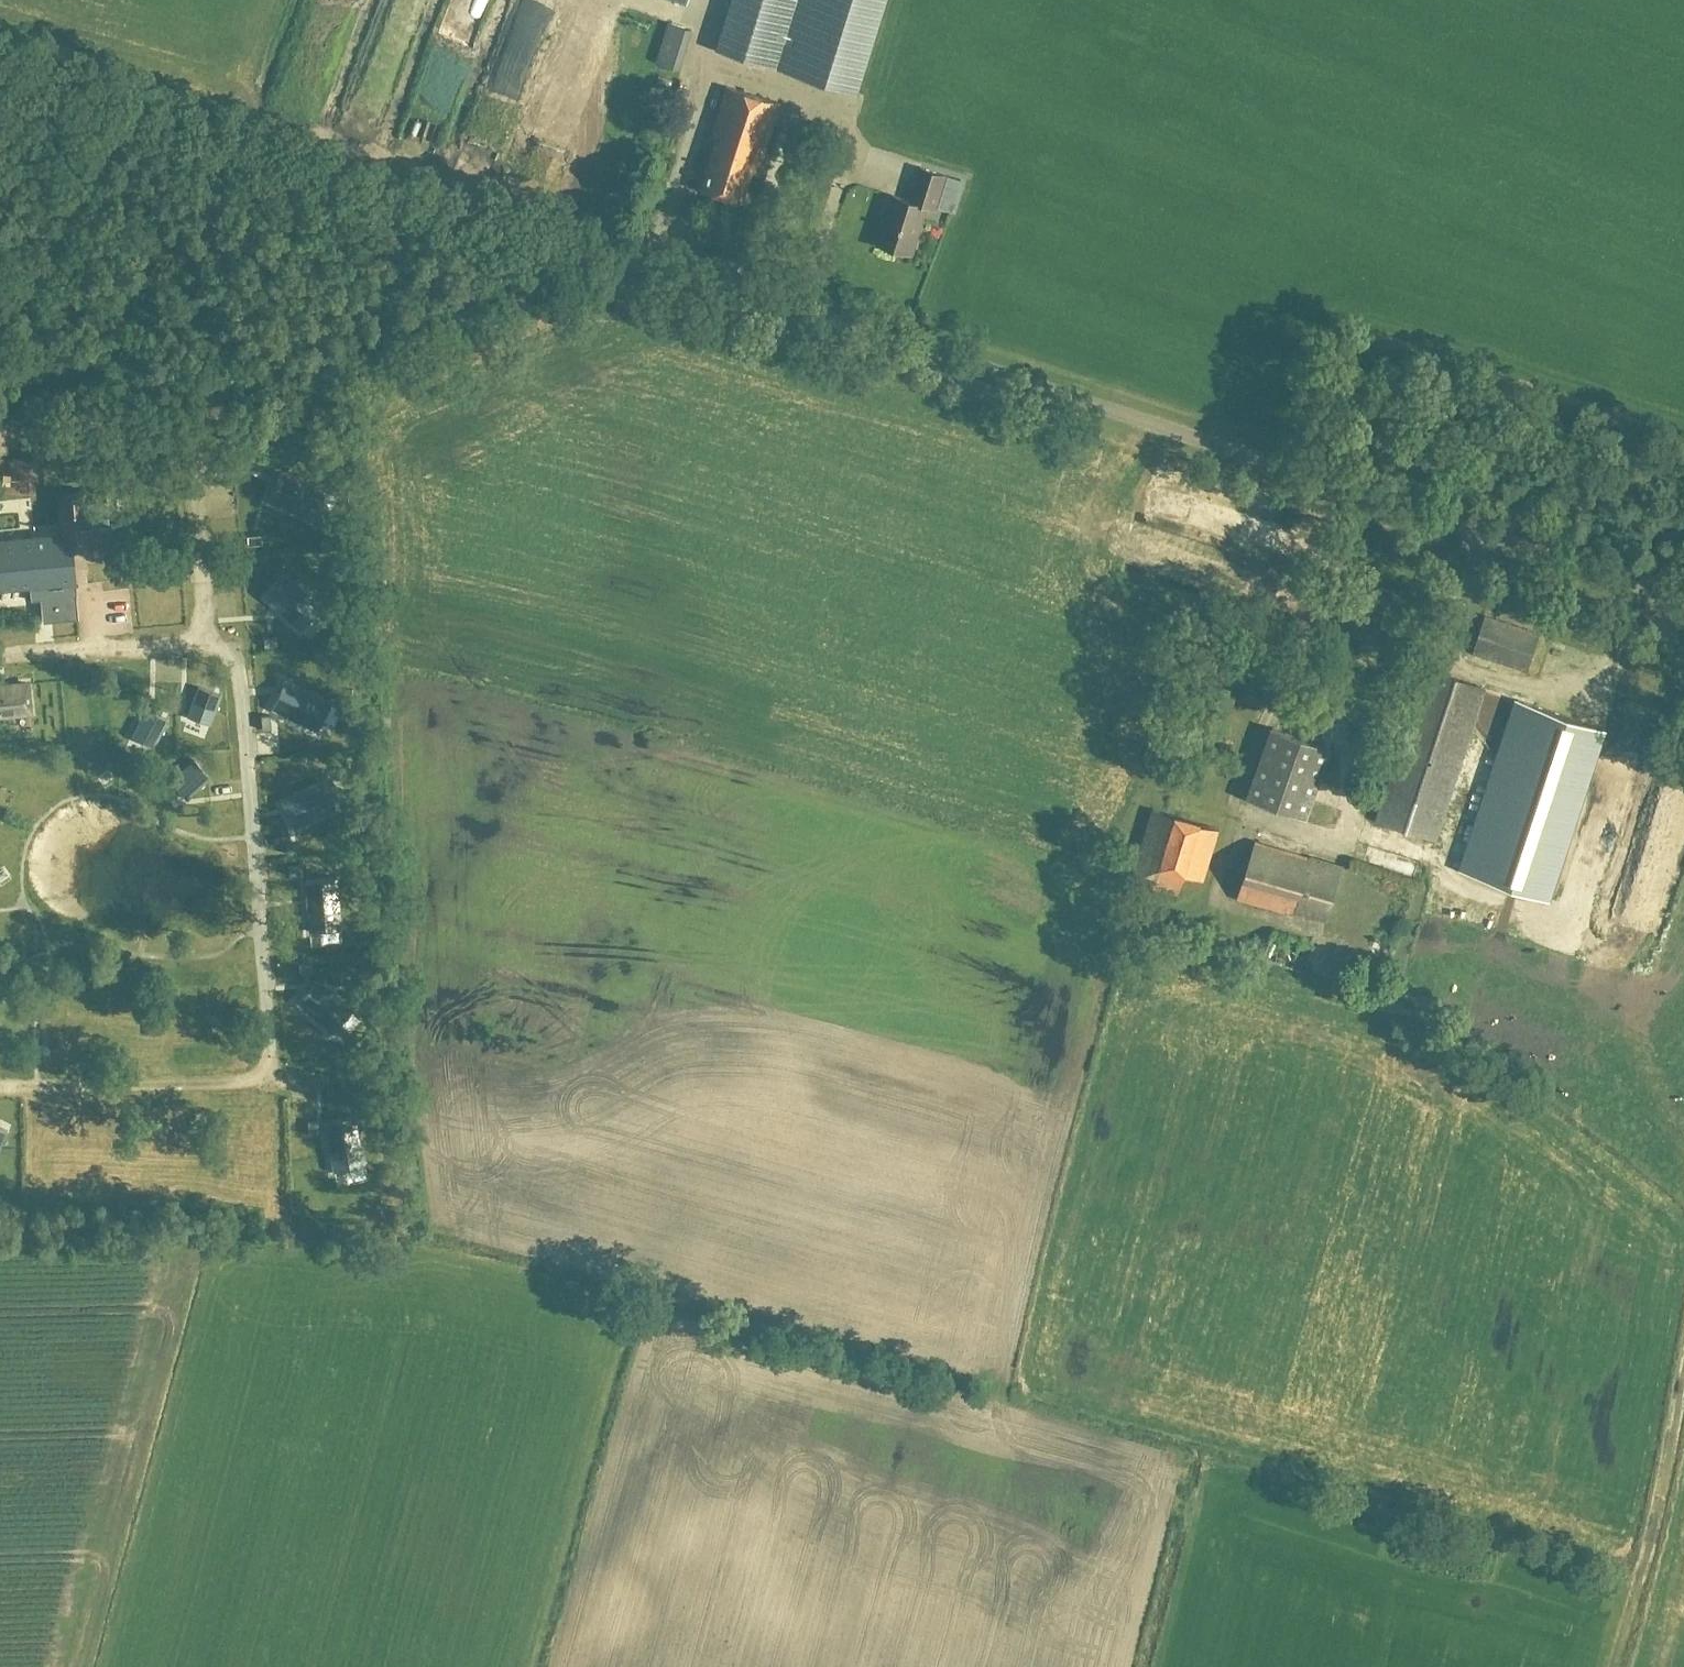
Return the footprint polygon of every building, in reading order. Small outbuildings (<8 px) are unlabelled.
[(490,0),(457,0),(449,23),(479,33),(490,0)] [(863,0),(731,0),(716,51),(836,88),(863,0)] [(679,71),(691,32),(667,24),(655,64),(679,71)] [(641,31),(633,45),(645,51),(652,37),(641,31)] [(401,58),(403,45),(388,42),(385,55),(401,58)] [(757,175),(779,105),(726,88),(710,139),(715,140),(700,189),(742,202),(751,173),(757,175)] [(919,168),(914,185),(909,202),(890,196),(885,211),(887,212),(877,245),(910,256),(926,208),(934,210),(945,176),(919,168)] [(279,474),(267,503),(310,520),(322,491),(279,474)] [(0,541),(0,549),(4,591),(29,589),(30,602),(40,601),(42,624),(77,620),(75,598),(76,598),(75,585),(75,584),(70,536),(88,534),(88,533),(106,531),(103,494),(84,496),(84,494),(58,497),(62,535),(0,541)] [(260,536),(246,538),(247,547),(261,546),(260,536)] [(282,574),(261,598),(300,631),(321,607),(282,574)] [(1471,655),(1526,672),(1539,632),(1484,615),(1471,655)] [(276,638),(262,639),(263,649),(277,648),(276,638)] [(1434,841),(1484,691),(1426,672),(1376,822),(1434,841)] [(284,681),(270,710),(317,731),(330,702),(284,681)] [(27,685),(0,688),(0,717),(30,714),(27,685)] [(211,724),(221,695),(199,687),(188,716),(211,724)] [(1583,724),(1498,696),(1442,866),(1527,894),(1583,724)] [(153,749),(168,721),(147,710),(132,738),(153,749)] [(269,716),(260,717),(261,731),(270,730),(269,716)] [(1304,819),(1330,749),(1272,728),(1246,798),(1304,819)] [(193,762),(170,783),(186,800),(209,779),(193,762)] [(321,782),(279,802),(293,830),(335,810),(321,782)] [(1203,882),(1219,831),(1151,810),(1129,883),(1178,898),(1185,876),(1203,882)] [(1326,922),(1342,867),(1310,858),(1309,859),(1255,843),(1238,900),(1292,917),(1294,912),(1326,922)] [(299,845),(285,846),(286,856),(300,854),(299,845)] [(301,867),(287,868),(288,877),(302,876),(301,867)] [(336,879),(304,882),(308,932),(340,930),(336,879)] [(312,965),(298,966),(298,975),(312,974),(312,965)] [(316,980),(296,1004),(331,1034),(351,1010),(316,980)] [(353,1117),(323,1124),(333,1173),(363,1166),(353,1117)] [(317,1123),(307,1123),(308,1137),(317,1136),(317,1123)]
